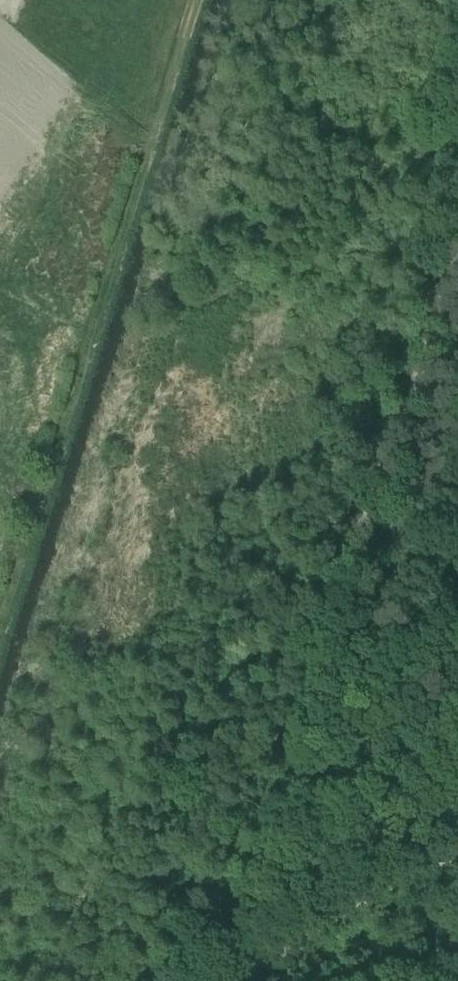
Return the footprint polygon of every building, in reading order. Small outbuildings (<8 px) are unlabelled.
[(427,416),(423,418),(423,421),(425,424),(437,427),(439,417),(427,416)]
